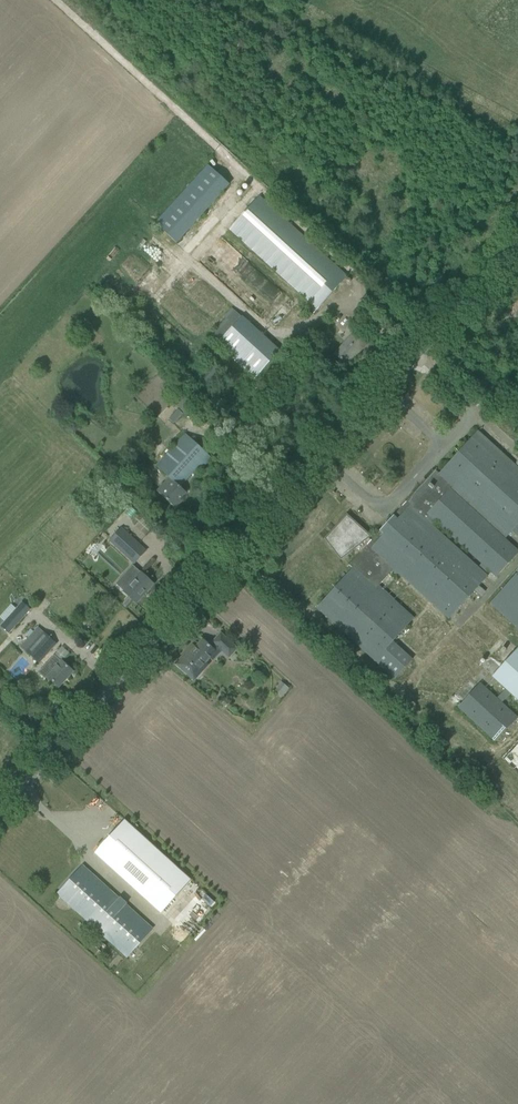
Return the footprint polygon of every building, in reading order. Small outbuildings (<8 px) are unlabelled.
[(176,243),(229,184),(208,165),(154,224),(176,243)] [(260,197),(230,230),(318,309),(347,276),(260,197)] [(255,379),(280,351),(231,308),(228,312),(230,314),(209,337),(255,379)] [(366,344),(358,336),(354,333),(335,354),(347,365),(366,344)] [(212,364),(201,377),(211,385),(222,372),(212,364)] [(190,387),(175,405),(187,416),(203,398),(190,387)] [(337,528),(337,529),(338,528),(340,529),(328,542),(329,542),(330,542),(341,556),(340,557),(354,547),(360,552),(347,566),(348,566),(349,565),(353,568),(317,608),(359,647),(367,655),(394,679),(413,659),(393,641),(414,617),(399,603),(396,606),(376,588),(395,568),(450,618),(488,576),(432,525),(435,521),(496,577),(517,553),(517,550),(505,538),(511,531),(517,537),(517,467),(478,431),(439,474),(435,470),(437,468),(436,468),(402,506),(406,510),(398,519),(393,515),(393,516),(387,522),(379,530),(384,535),(375,544),(371,540),(367,537),(369,536),(368,535),(367,535),(347,517),(348,517),(347,516),(337,528)] [(161,495),(167,500),(175,508),(182,501),(180,499),(186,492),(180,486),(193,472),(196,475),(211,458),(203,451),(185,434),(156,466),(173,482),(161,495)] [(116,463),(126,473),(133,466),(123,456),(116,463)] [(146,551),(121,528),(110,541),(134,563),(146,551)] [(513,578),(490,604),(517,629),(517,572),(517,573),(511,568),(507,573),(513,578)] [(124,591),(128,595),(136,602),(143,594),(142,593),(152,583),(141,573),(124,591)] [(21,612),(7,627),(12,632),(26,616),(21,612)] [(56,644),(37,627),(20,646),(39,663),(56,644)] [(221,634),(213,643),(229,657),(233,652),(236,649),(221,634)] [(184,671),(192,678),(217,652),(203,640),(192,651),(189,649),(176,664),(184,671)] [(517,647),(491,676),(517,701),(517,647)] [(72,672),(54,655),(38,672),(45,679),(47,676),(50,680),(59,687),(72,672)] [(480,682),(478,685),(469,677),(451,697),(459,705),(457,707),(495,742),(517,717),(480,682)] [(224,697),(219,703),(224,707),(229,702),(224,697)] [(502,758),(517,772),(517,740),(502,758)] [(124,820),(94,853),(161,913),(164,909),(165,909),(191,880),(124,820)] [(57,894),(65,901),(126,957),(152,929),(82,866),(57,894)]
